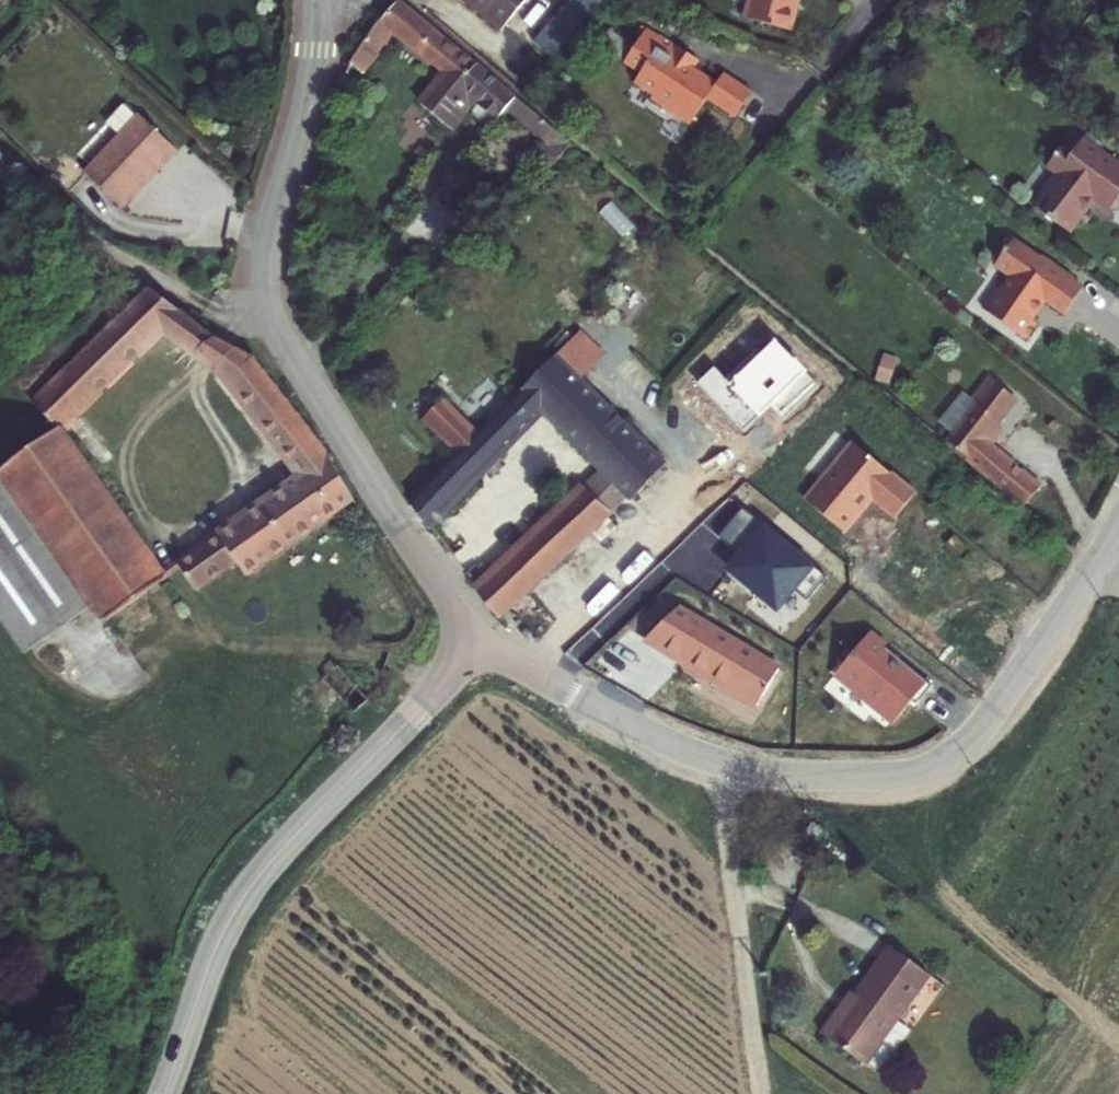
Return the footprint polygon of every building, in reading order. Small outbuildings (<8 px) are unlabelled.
[(506,38),(538,0),(463,0),(506,38)] [(551,33),(569,48),(602,9),(591,0),(572,0),(570,2),(574,5),(551,33)] [(751,25),(795,37),(804,0),(758,0),(751,25)] [(366,52),(357,71),(383,93),(389,86),(376,75),(398,32),(454,80),(430,110),(451,127),(468,107),(479,116),(488,106),(505,121),(519,104),(404,6),(366,52)] [(684,107),(678,116),(696,129),(708,126),(724,137),(739,116),(747,105),(750,101),(729,86),(717,78),(723,69),(695,50),(692,54),(681,46),(657,77),(674,90),(669,96),(684,107)] [(723,69),(717,78),(729,86),(734,78),(723,69)] [(739,116),(765,135),(783,109),(757,91),(750,101),(747,105),(739,116)] [(468,107),(451,127),(461,137),(479,116),(468,107)] [(116,128),(130,142),(148,122),(135,109),(116,128)] [(180,152),(148,122),(130,142),(92,180),(126,214),(139,200),(135,197),(180,152)] [(1118,198),(1118,169),(1089,149),(1079,163),(1069,156),(1053,181),(1063,187),(1052,203),(1053,207),(1043,222),(1072,240),(1079,230),(1086,235),(1093,224),(1092,218),(1098,209),(1101,212),(1113,194),(1118,198)] [(186,158),(180,152),(135,197),(139,200),(142,203),(186,158)] [(1118,223),(1118,198),(1113,194),(1101,212),(1118,223)] [(1016,264),(1009,275),(1025,286),(1013,302),(1011,300),(996,321),(1038,350),(1048,335),(1045,332),(1050,325),(1047,323),(1054,313),(1059,312),(1077,325),(1094,300),(1070,282),(1072,280),(1054,268),(1052,270),(1025,251),(1021,258),(1019,257),(1015,263),(1016,264)] [(219,347),(154,300),(37,411),(59,438),(5,480),(99,612),(110,628),(147,602),(170,586),(95,481),(79,459),(63,436),(166,338),(204,366),(219,347)] [(447,404),(427,425),(460,460),(412,507),(430,532),(450,513),(449,511),(548,414),(552,418),(586,385),(612,361),(589,335),(481,439),(447,404)] [(715,371),(700,384),(745,432),(770,408),(782,421),(819,388),(794,361),(792,363),(775,344),(764,354),(761,350),(726,382),(715,371)] [(238,357),(219,347),(204,366),(219,377),(238,357)] [(253,366),(250,363),(238,357),(219,377),(308,489),(184,573),(202,599),(240,573),(251,587),(361,509),(333,470),(336,469),(333,465),(330,467),(321,455),(324,453),(321,448),(318,450),(309,439),(312,437),(310,434),(307,436),(301,428),(303,426),(300,422),(298,424),(289,412),(292,411),(289,408),(287,410),(279,400),(282,397),(279,394),(276,395),(268,385),(270,383),(267,379),(264,381),(256,370),(258,367),(256,364),(253,366)] [(532,544),(521,554),(549,583),(633,502),(638,508),(672,475),(653,455),(627,428),(598,398),(586,385),(552,418),(564,431),(605,474),(580,498),(532,544)] [(986,399),(990,403),(998,392),(994,389),(986,399)] [(981,416),(954,453),(988,481),(1029,516),(1044,497),(997,458),(1007,444),(999,437),(1021,409),(998,392),(990,403),(986,399),(976,412),(981,416)] [(851,440),(804,499),(847,533),(872,501),(895,519),(916,493),(851,440)] [(99,612),(5,480),(0,484),(0,612),(33,658),(99,612)] [(826,576),(742,510),(721,537),(737,550),(723,568),(779,613),(797,590),(808,599),(826,576)] [(521,554),(508,567),(536,596),(549,583),(521,554)] [(496,578),(479,595),(504,626),(512,618),(530,636),(550,617),(533,600),(536,596),(508,567),(496,578)] [(682,605),(643,644),(755,710),(782,664),(682,605)] [(871,633),(835,679),(896,728),(932,682),(871,633)] [(971,701),(965,709),(969,713),(976,706),(971,701)] [(942,997),(903,967),(855,1030),(851,1028),(832,1053),(875,1085),(887,1093),(888,1093),(905,1073),(891,1063),(907,1043),(942,997)]
